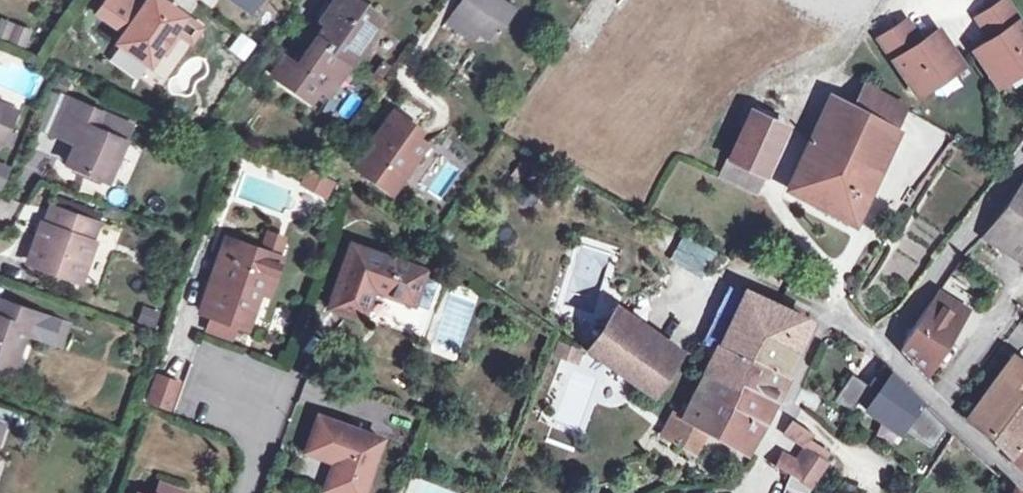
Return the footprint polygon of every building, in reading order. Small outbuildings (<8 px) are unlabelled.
[(148,65),(159,50),(164,52),(177,33),(188,19),(161,0),(145,0),(143,4),(137,0),(106,0),(97,13),(123,32),(116,42),(148,65)] [(247,8),(253,0),(236,0),(247,8)] [(347,59),(349,61),(380,17),(363,6),(355,0),(333,0),(323,14),(328,18),(314,36),(294,65),(282,57),(269,75),(309,102),(328,75),(334,78),(347,59)] [(496,0),(463,0),(446,24),(464,37),(471,28),(480,34),(489,41),(511,10),(496,0)] [(971,49),(993,81),(1022,60),(1022,34),(999,0),(974,17),(984,31),(990,27),(994,33),(971,49)] [(31,27),(0,19),(0,38),(27,44),(31,27)] [(177,33),(189,42),(200,27),(188,19),(177,33)] [(912,91),(954,62),(932,30),(910,45),(906,39),(911,35),(902,21),(876,39),(912,91)] [(473,43),(480,34),(471,28),(464,37),(473,43)] [(239,31),(228,50),(247,61),(258,41),(239,31)] [(396,45),(379,33),(368,48),(385,59),(396,45)] [(861,85),(850,107),(894,129),(904,109),(861,85)] [(850,107),(828,96),(787,189),(851,223),(894,129),(850,107)] [(98,112),(67,99),(56,126),(76,135),(73,143),(65,163),(105,180),(121,140),(128,124),(98,112)] [(0,105),(0,143),(1,143),(15,111),(0,105)] [(392,111),(353,166),(389,191),(423,143),(413,136),(417,129),(392,111)] [(750,111),(728,160),(762,175),(784,125),(750,111)] [(52,134),(73,143),(76,135),(56,126),(52,134)] [(762,175),(728,160),(720,176),(755,192),(762,175)] [(12,168),(0,162),(0,190),(12,168)] [(321,212),(336,180),(309,167),(294,199),(321,212)] [(982,236),(1022,262),(1022,176),(1020,180),(1022,182),(982,236)] [(96,223),(49,207),(30,263),(76,280),(96,223)] [(278,258),(224,240),(199,312),(235,324),(244,298),(239,296),(242,286),(266,295),(278,258)] [(421,270),(349,245),(327,307),(360,318),(372,283),(385,288),(383,293),(410,302),(421,270)] [(945,279),(930,300),(905,337),(903,341),(902,345),(903,350),(907,356),(923,373),(958,319),(973,298),(945,279)] [(744,291),(683,416),(706,429),(745,452),(808,321),(744,291)] [(0,302),(0,365),(1,366),(9,345),(17,348),(23,332),(58,344),(65,324),(0,302)] [(138,323),(158,326),(161,308),(141,305),(138,323)] [(651,393),(675,358),(610,315),(585,350),(651,393)] [(10,369),(17,348),(9,345),(1,366),(10,369)] [(987,438),(1018,396),(1022,399),(1022,365),(1010,356),(964,419),(987,438)] [(582,361),(559,362),(560,376),(582,375),(582,361)] [(155,374),(146,401),(168,409),(177,381),(155,374)] [(930,447),(943,429),(891,379),(886,387),(874,378),(868,387),(851,375),(833,402),(851,412),(855,405),(885,422),(888,417),(930,447)] [(1018,396),(987,438),(986,439),(1022,473),(1022,399),(1018,396)] [(661,437),(671,441),(683,416),(676,411),(661,437)] [(317,416),(304,452),(332,462),(323,489),(333,492),(362,492),(380,439),(317,416)] [(694,453),(706,429),(683,416),(671,441),(694,453)] [(783,434),(803,447),(812,435),(791,422),(783,434)] [(803,466),(795,480),(809,489),(822,467),(826,461),(813,453),(803,447),(794,461),(803,466)] [(790,477),(795,480),(803,466),(794,461),(780,452),(771,467),(790,477)] [(809,489),(817,492),(821,492),(833,474),(822,467),(809,489)] [(152,492),(184,492),(185,491),(157,481),(152,492)] [(786,488),(800,492),(808,492),(809,489),(788,481),(786,488)] [(835,492),(856,492),(857,491),(838,484),(835,492)]
